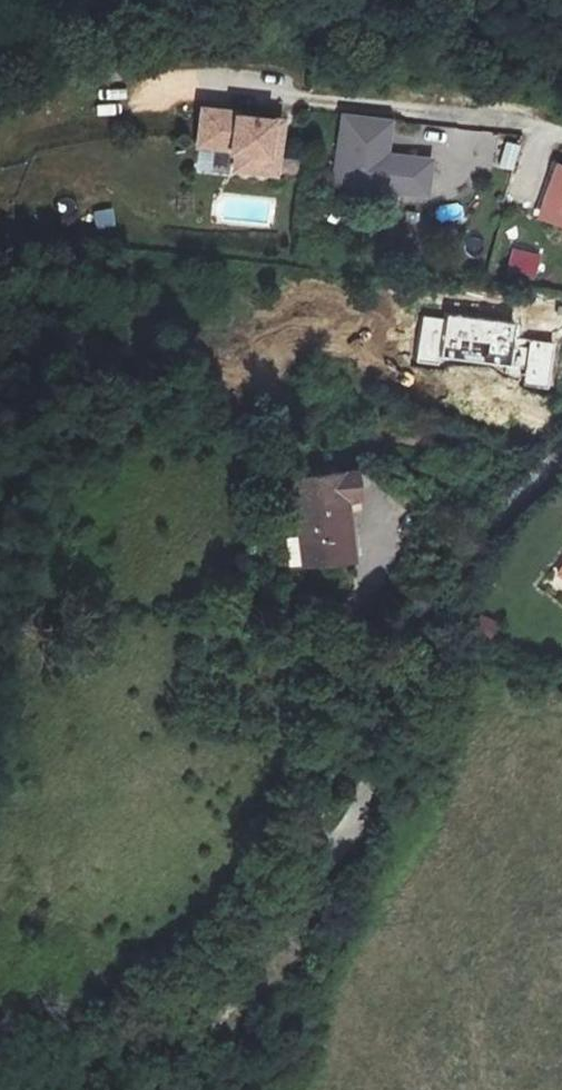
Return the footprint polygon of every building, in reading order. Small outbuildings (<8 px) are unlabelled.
[(243,119),(209,115),(202,181),(282,190),(289,127),(242,122),(243,119)] [(432,160),(387,155),(391,121),(341,116),(334,189),(383,194),(428,198),(432,160)] [(557,167),(548,187),(556,191),(546,221),(561,226),(561,169),(557,167)] [(253,195),(253,224),(273,224),(273,196),(253,195)] [(300,500),(305,558),(352,553),(347,495),(347,471),(291,475),(293,501),(300,500)]
